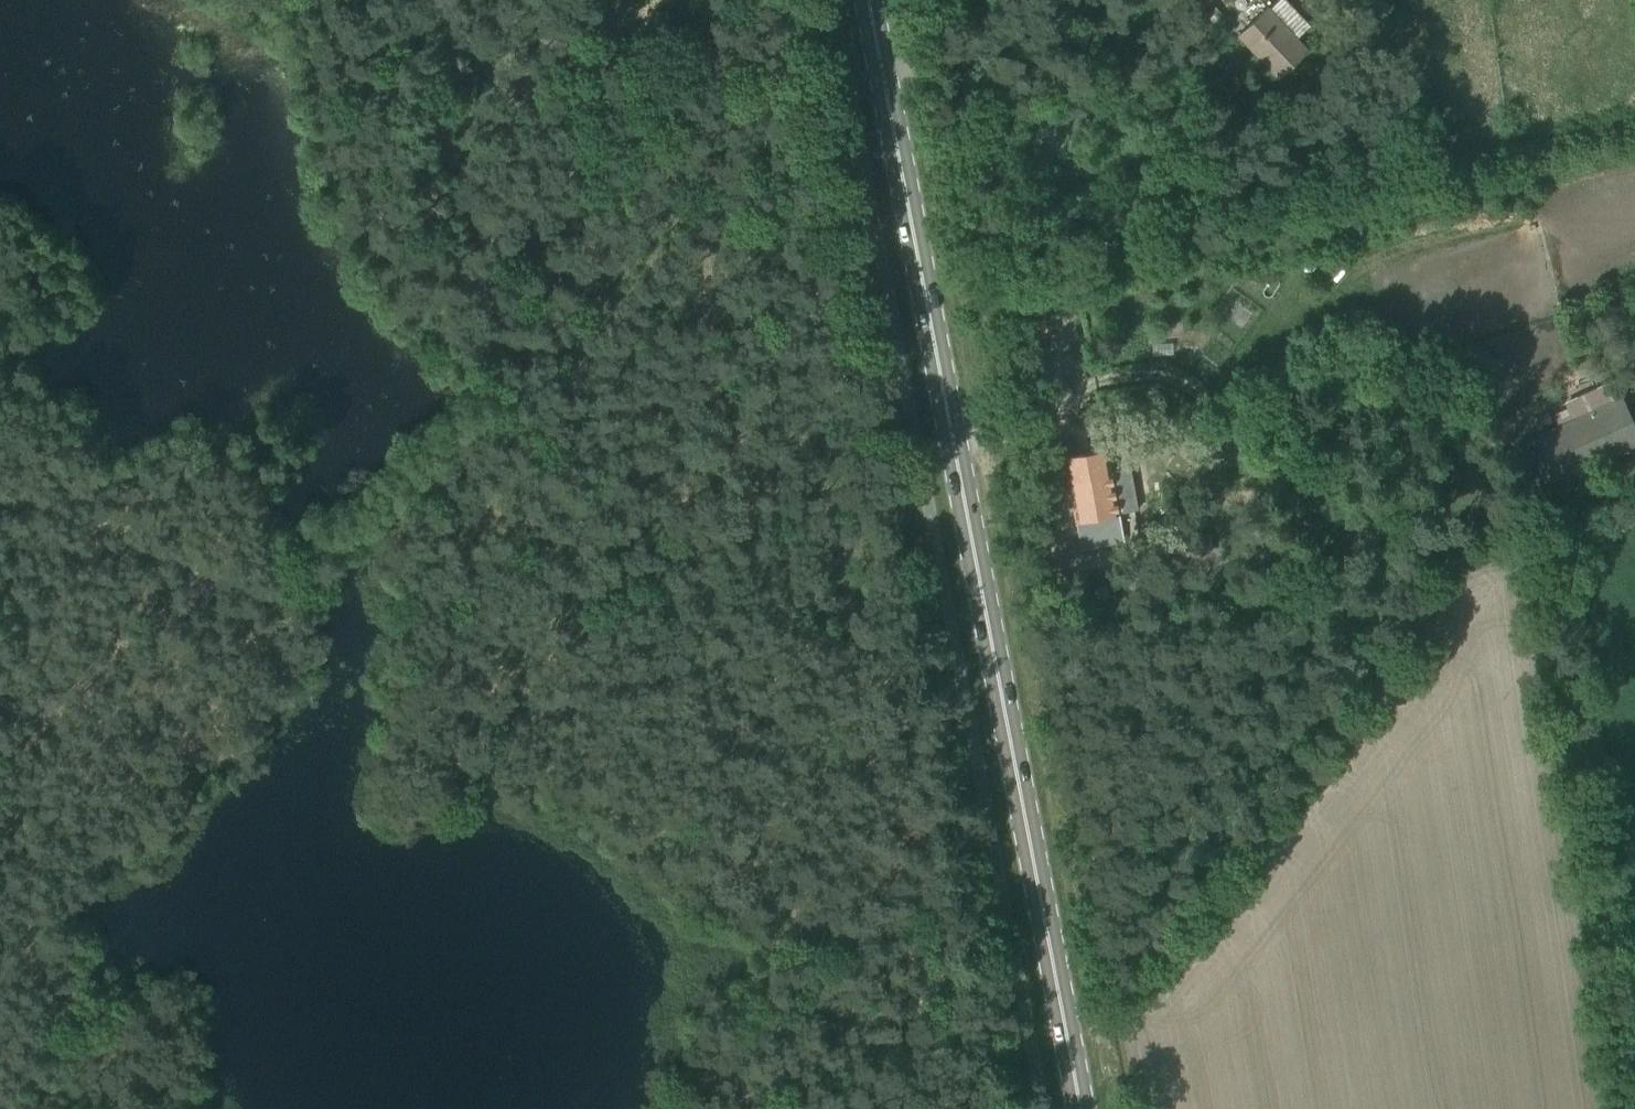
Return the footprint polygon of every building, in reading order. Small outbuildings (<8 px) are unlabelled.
[(1285,0),(1279,0),(1243,34),(1284,78),(1307,57),(1293,42),(1310,26),(1285,0)] [(1533,437),(1554,483),(1634,446),(1634,426),(1621,396),(1533,437)] [(1064,456),(1070,487),(1113,479),(1107,448),(1064,456)] [(1119,509),(1113,479),(1070,487),(1076,517),(1119,509)] [(1124,540),(1119,509),(1076,517),(1081,548),(1124,540)]
